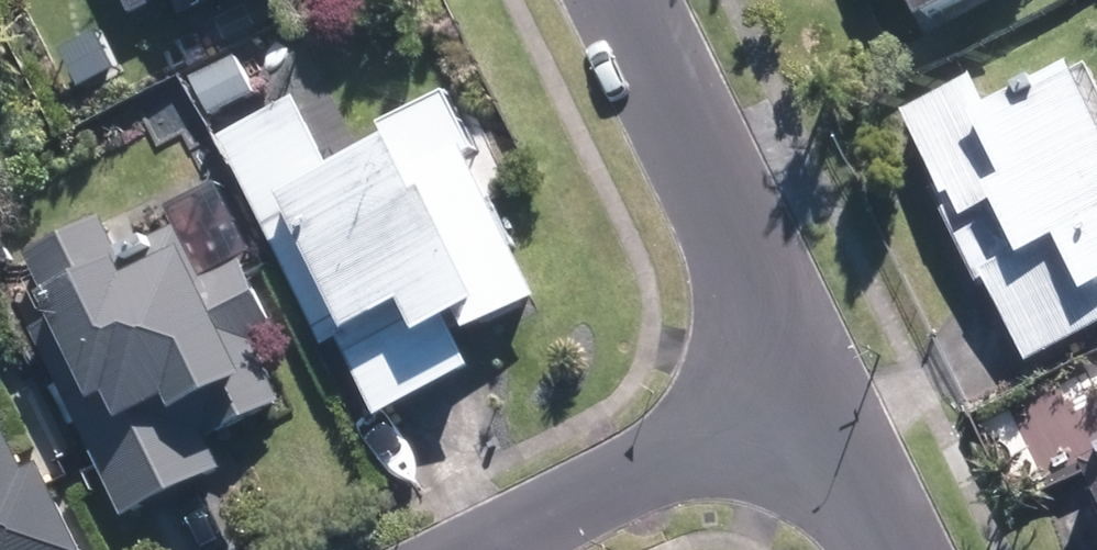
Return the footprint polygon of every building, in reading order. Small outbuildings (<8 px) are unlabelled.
[(123,21),(163,0),(113,0),(123,21)] [(179,14),(210,0),(174,0),(179,14)] [(267,10),(289,0),(262,0),(267,10)] [(906,26),(958,0),(892,0),(906,26)] [(202,118),(247,94),(228,58),(185,80),(202,118)] [(896,117),(938,206),(931,209),(970,292),(980,288),(1017,366),(1096,328),(1096,306),(1089,291),(1096,287),(1096,105),(1080,73),(1060,83),(1057,78),(977,119),(961,87),(896,117)] [(319,177),(284,106),(211,141),(312,351),(325,344),(366,423),(457,376),(433,328),(446,322),(455,338),(526,301),(451,153),(387,185),(369,152),(319,177)] [(21,331),(116,519),(212,472),(197,441),(272,405),(242,344),(269,332),(234,261),(192,283),(165,231),(112,256),(93,217),(16,256),(37,299),(25,303),(35,325),(21,331)] [(27,467),(14,475),(0,446),(0,549),(69,549),(27,467)] [(1068,474),(1096,533),(1096,460),(1068,474)]
